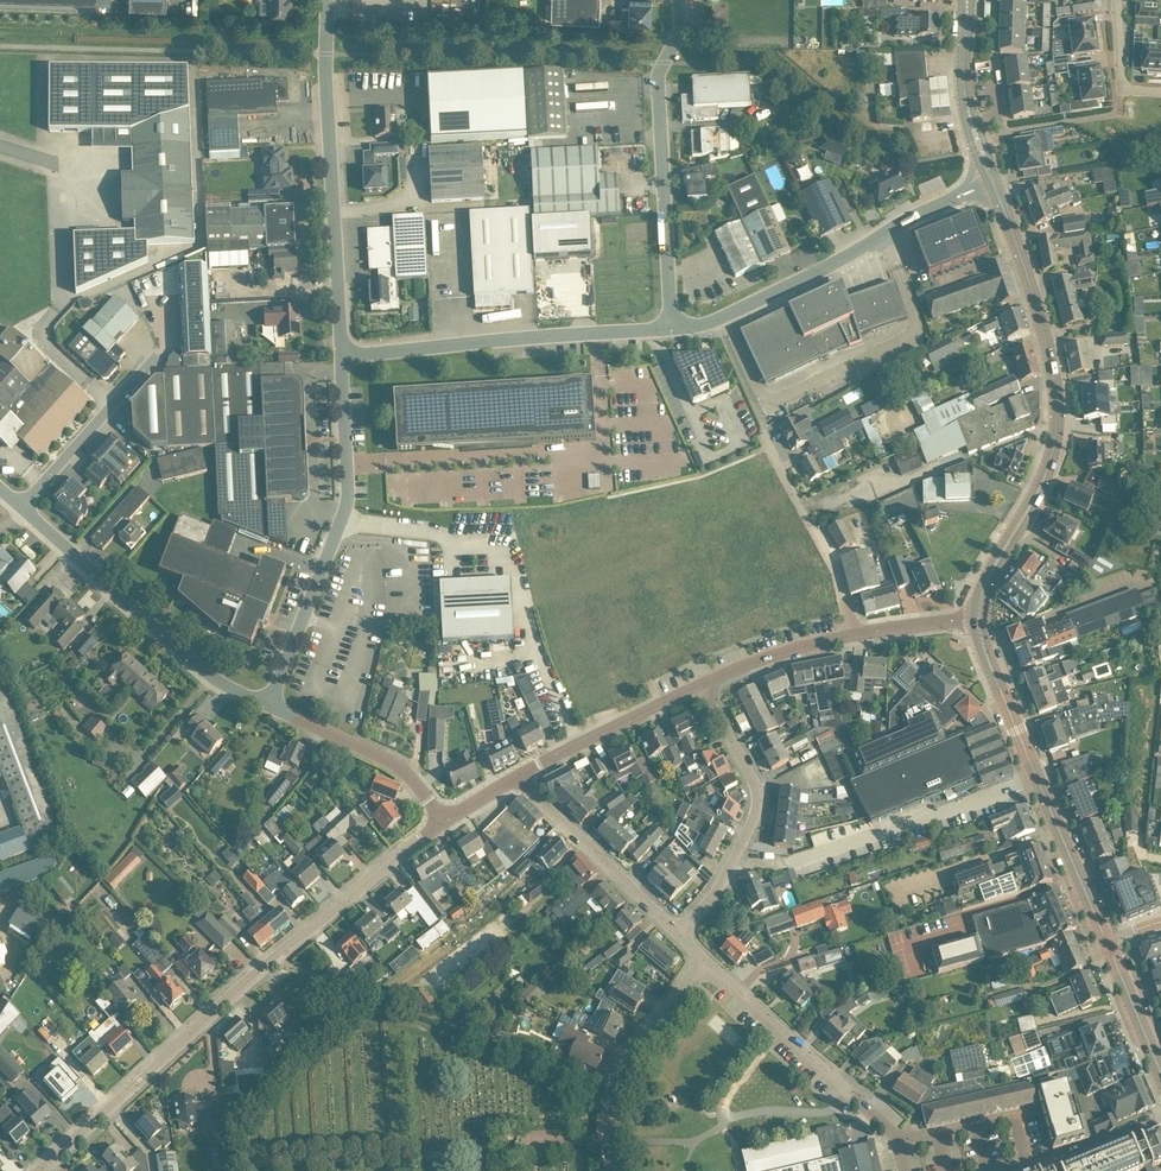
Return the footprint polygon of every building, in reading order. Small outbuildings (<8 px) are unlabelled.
[(167,0),(130,0),(130,7),(167,8),(167,0)] [(259,13),(291,13),(291,3),(290,2),(290,0),(259,0),(259,13)] [(600,0),(552,0),(552,3),(546,3),(545,19),(600,21),(600,0)] [(1000,53),(1025,54),(1027,0),(1002,0),(1000,53)] [(1090,12),(1101,10),(1102,0),(1095,0),(1095,5),(1072,8),(1073,14),(1090,12)] [(630,8),(622,8),(622,30),(643,30),(644,23),(651,23),(651,10),(652,10),(652,1),(643,1),(630,1),(630,8)] [(1159,20),(1159,11),(1144,11),(1144,5),(1136,4),(1135,19),(1159,20)] [(1057,17),(1070,15),(1070,8),(1056,10),(1057,17)] [(881,18),(881,19),(895,20),(895,30),(912,30),(912,37),(927,37),(939,37),(939,17),(906,17),(906,9),(895,9),(881,9),(881,18)] [(1076,25),(1075,18),(1058,20),(1053,26),(1053,29),(1070,26),(1072,42),(1098,38),(1097,29),(1094,29),(1093,22),(1076,25)] [(1156,75),(1158,44),(1158,42),(1149,42),(1147,40),(1144,40),(1144,35),(1134,34),(1133,56),(1142,57),(1141,72),(1148,72),(1148,74),(1156,75)] [(1074,57),(1086,55),(1098,54),(1097,47),(1099,46),(1098,38),(1072,42),(1074,57)] [(910,108),(911,123),(919,122),(931,121),(931,120),(930,120),(927,88),(928,87),(924,54),(893,54),(869,53),(869,63),(869,67),(895,68),(897,85),(898,98),(900,109),(910,108)] [(1054,68),(1072,65),(1071,56),(1053,59),(1053,63),(1054,68)] [(1007,76),(1028,73),(1026,60),(1005,63),(1007,76)] [(1087,71),(1085,63),(1072,65),(1054,68),(1054,69),(1055,75),(1055,77),(1068,75),(1069,80),(1075,79),(1075,81),(1079,80),(1080,88),(1102,85),(1100,69),(1087,71)] [(50,132),(93,132),(131,132),(133,175),(133,182),(122,183),(123,215),(123,216),(135,215),(135,234),(74,236),(76,294),(148,262),(147,246),(195,243),(188,69),(93,68),(50,68),(50,132)] [(528,140),(555,138),(567,138),(564,71),(525,73),(528,140)] [(1007,90),(1030,86),(1029,81),(1036,80),(1035,72),(1028,73),(1007,76),(1008,84),(1006,84),(1007,90)] [(523,73),(427,78),(431,143),(527,138),(523,73)] [(719,120),(718,108),(751,106),(750,86),(762,85),(761,77),(750,76),(692,79),(693,96),(681,97),(683,119),(689,119),(691,120),(691,121),(719,120)] [(275,81),(275,80),(207,83),(210,154),(211,161),(241,160),(238,118),(277,116),(277,104),(288,103),(287,80),(275,81)] [(880,97),(896,97),(896,84),(880,85),(880,97)] [(1070,113),(1092,110),(1091,103),(1104,101),(1102,85),(1080,88),(1081,96),(1075,97),(1076,99),(1068,100),(1070,113)] [(1032,103),(1030,90),(1008,93),(1008,99),(1010,98),(1012,106),(1032,103)] [(762,109),(774,109),(773,100),(762,100),(762,109)] [(1013,119),(1033,116),(1034,116),(1032,103),(1012,106),(1013,119)] [(376,138),(397,137),(396,110),(374,111),(376,138)] [(1018,159),(1046,154),(1044,139),(1064,136),(1063,128),(1051,130),(1034,133),(1035,140),(1015,143),(1016,149),(1014,149),(1015,157),(1018,157),(1018,159)] [(720,136),(719,132),(715,132),(696,133),(696,136),(694,138),(691,138),(693,157),(710,156),(710,160),(721,159),(731,156),(730,139),(727,136),(720,136)] [(828,132),(825,140),(824,139),(819,151),(850,163),(855,151),(846,147),(828,132)] [(370,146),(371,153),(364,154),(365,171),(364,171),(365,193),(386,191),(385,170),(375,171),(375,157),(399,155),(398,145),(370,146)] [(432,203),(485,200),(482,147),(429,150),(432,203)] [(599,178),(598,149),(531,152),(534,219),(620,215),(618,177),(599,178)] [(284,151),(262,152),(263,176),(266,176),(267,191),(293,189),(292,170),(285,171),(285,166),(286,166),(286,164),(285,164),(284,151)] [(1046,168),(1043,155),(1046,155),(1046,154),(1018,159),(1020,173),(1037,170),(1038,179),(1051,176),(1050,167),(1046,168)] [(894,171),(893,170),(895,169),(891,161),(883,165),(881,171),(886,173),(887,175),(876,180),(878,184),(871,188),(878,204),(891,198),(890,196),(904,189),(895,171),(894,171)] [(707,200),(706,178),(711,178),(710,165),(700,167),(701,178),(688,178),(687,178),(686,179),(685,180),(685,181),(684,183),(684,184),(685,184),(685,185),(686,186),(687,187),(688,187),(689,187),(689,188),(687,188),(688,201),(697,200),(697,202),(699,204),(701,205),(703,204),(704,204),(706,202),(706,200),(707,200)] [(1113,169),(1101,170),(1103,184),(1105,195),(1117,194),(1113,169)] [(770,209),(755,176),(727,190),(739,215),(763,265),(791,252),(778,225),(786,220),(779,205),(770,209)] [(821,238),(851,224),(831,181),(801,196),(821,238)] [(1061,190),(1059,185),(1053,187),(1054,191),(1044,195),(1041,188),(1024,195),(1030,210),(1070,196),(1067,188),(1061,190)] [(1159,205),(1160,205),(1160,191),(1145,194),(1147,207),(1159,205)] [(248,192),(249,204),(257,203),(257,192),(248,192)] [(1081,204),(1078,193),(1070,196),(1030,210),(1035,226),(1053,220),(1049,209),(1055,207),(1056,210),(1072,204),(1073,207),(1081,204)] [(1121,209),(1130,208),(1129,200),(1120,201),(1121,209)] [(208,253),(268,250),(295,249),(296,249),(294,208),(231,212),(231,205),(206,206),(208,249),(208,253)] [(512,308),(512,295),(534,294),(529,210),(470,214),(474,297),(475,297),(476,310),(512,308)] [(736,278),(763,265),(739,215),(726,222),(729,227),(715,234),(736,278)] [(429,279),(425,217),(393,218),(393,229),(367,231),(368,252),(367,252),(367,253),(368,253),(370,272),(396,270),(396,281),(429,279)] [(1065,235),(1086,231),(1084,217),(1062,221),(1065,235)] [(532,221),(534,261),(593,258),(591,218),(532,221)] [(920,250),(918,251),(920,254),(924,262),(923,263),(924,266),(925,265),(928,274),(929,277),(989,253),(988,251),(987,251),(983,242),(984,242),(983,239),(982,239),(979,230),(978,227),(977,227),(977,228),(972,230),(966,227),(963,221),(964,221),(963,219),(960,221),(951,225),(951,224),(948,225),(948,226),(939,229),(936,230),(936,231),(928,234),(927,233),(924,235),(925,236),(928,242),(925,248),(920,250)] [(1038,240),(1044,272),(1055,270),(1058,269),(1054,251),(1062,249),(1062,246),(1091,241),(1089,232),(1038,240)] [(295,249),(268,250),(269,259),(274,258),(274,268),(272,268),(273,281),(285,280),(284,275),(299,275),(298,263),(296,263),(295,249)] [(194,316),(210,315),(207,251),(180,262),(180,269),(182,316),(194,316)] [(1080,257),(1075,258),(1077,267),(1095,264),(1094,255),(1088,256),(1080,257)] [(989,275),(925,297),(929,309),(933,320),(997,299),(1000,306),(1006,304),(1017,300),(1004,262),(987,268),(989,275)] [(1082,321),(1075,291),(1092,287),(1088,268),(1074,271),(1075,277),(1071,278),(1071,277),(1052,282),(1064,326),(1082,321)] [(372,313),(400,312),(399,300),(390,301),(389,282),(370,282),(371,307),(372,307),(372,313)] [(859,336),(907,320),(895,284),(846,301),(859,336)] [(836,292),(833,287),(818,295),(819,296),(741,333),(741,334),(766,386),(775,382),(849,347),(849,348),(862,344),(859,336),(846,301),(842,289),(836,292)] [(561,318),(560,294),(537,295),(537,319),(561,318)] [(107,355),(116,345),(139,319),(114,297),(83,333),(92,341),(107,355)] [(301,338),(299,310),(279,311),(279,312),(265,312),(266,328),(279,327),(280,339),(301,338)] [(999,328),(1000,330),(1005,328),(1009,340),(1030,333),(1022,311),(1001,318),(1001,319),(997,320),(996,320),(982,324),(985,333),(999,328)] [(409,323),(419,321),(418,312),(408,313),(409,323)] [(210,326),(210,315),(194,316),(182,316),(184,351),(174,352),(171,357),(169,362),(166,367),(166,371),(212,368),(210,326)] [(10,328),(0,322),(0,333),(10,328)] [(210,326),(212,368),(212,369),(241,368),(239,325),(210,326)] [(1144,327),(1136,328),(1137,336),(1144,335),(1144,327)] [(82,394),(49,364),(50,363),(11,329),(0,341),(0,441),(0,442),(7,448),(16,438),(40,459),(91,402),(82,394)] [(1102,347),(1129,345),(1128,335),(1102,338),(1102,347)] [(949,339),(924,352),(932,367),(957,354),(949,339)] [(107,355),(92,341),(81,353),(81,357),(88,362),(86,364),(104,380),(108,380),(119,368),(120,369),(121,367),(117,363),(126,354),(116,345),(107,355)] [(1071,374),(1083,372),(1091,370),(1086,344),(1068,348),(1071,363),(1069,364),(1071,374)] [(1023,382),(1028,380),(1040,377),(1031,348),(1014,353),(1023,382)] [(278,365),(299,364),(299,353),(278,355),(278,365)] [(711,396),(729,388),(714,356),(673,358),(693,404),(706,398),(710,396),(711,396)] [(212,369),(212,368),(166,371),(164,372),(164,381),(156,381),(132,406),(134,434),(151,450),(168,449),(215,447),(218,517),(221,517),(221,523),(243,531),(269,541),(288,548),(286,503),(300,502),(305,500),(308,497),(308,493),(307,459),(306,424),(305,424),(304,408),(304,398),(303,390),(302,386),(299,383),(294,382),(286,383),(285,366),(285,365),(256,367),(241,368),(212,369)] [(925,427),(914,432),(918,441),(929,436),(957,423),(990,407),(1021,393),(1014,378),(970,398),(969,395),(934,412),(923,417),(921,418),(925,427)] [(593,382),(583,382),(450,391),(430,395),(399,399),(400,409),(397,436),(398,452),(417,451),(416,445),(454,449),(596,440),(595,424),(587,409),(585,409),(584,394),(594,394),(593,382)] [(1099,391),(1082,392),(1083,406),(1108,405),(1110,405),(1110,391),(1115,391),(1114,383),(1098,383),(1099,391)] [(990,407),(957,423),(966,448),(969,455),(1035,429),(1025,403),(1023,398),(1012,402),(1007,404),(1007,405),(991,411),(990,407)] [(880,399),(860,409),(865,418),(884,408),(880,399)] [(1108,405),(1083,406),(1084,420),(1100,420),(1100,428),(1116,427),(1116,419),(1108,419),(1108,405)] [(832,426),(821,432),(826,440),(836,434),(847,429),(854,425),(850,417),(847,412),(829,421),(832,426)] [(796,420),(780,429),(792,451),(796,449),(796,450),(798,448),(810,441),(806,433),(811,430),(804,417),(797,421),(796,420)] [(876,458),(887,454),(871,417),(861,421),(876,458)] [(854,425),(847,429),(851,436),(864,429),(860,422),(860,421),(854,425)] [(823,462),(845,450),(836,434),(826,440),(819,444),(823,452),(800,465),(803,472),(804,471),(810,482),(828,472),(823,462)] [(120,486),(141,463),(119,444),(110,436),(90,459),(98,466),(96,469),(94,467),(85,476),(100,489),(111,477),(120,486)] [(929,436),(918,441),(919,444),(927,464),(938,460),(929,436)] [(1003,470),(1002,472),(1016,477),(1023,457),(1020,456),(1022,452),(1023,452),(1028,440),(1000,452),(994,467),(1003,470)] [(1117,446),(1117,445),(1098,446),(1098,445),(1095,445),(1095,446),(1088,446),(1089,468),(1105,467),(1105,456),(1117,456),(1117,455),(1117,446)] [(202,450),(170,458),(176,480),(207,472),(202,450)] [(901,477),(923,468),(916,451),(895,460),(901,477)] [(923,484),(923,503),(957,502),(969,502),(968,480),(972,480),(972,481),(973,481),(972,463),(945,473),(945,480),(931,481),(923,484)] [(88,492),(74,479),(67,487),(64,484),(52,498),(59,504),(55,508),(77,527),(84,519),(85,517),(86,516),(87,514),(87,513),(88,511),(88,509),(88,508),(88,506),(87,504),(87,503),(86,501),(85,500),(84,499),(83,497),(88,492)] [(1115,497),(1119,487),(1101,480),(1097,490),(1115,497)] [(1091,495),(1094,487),(1085,483),(1082,490),(1072,486),(1064,503),(1086,513),(1091,503),(1086,501),(1089,494),(1091,495)] [(146,535),(131,521),(151,499),(138,487),(91,540),(103,551),(116,537),(116,532),(120,532),(120,541),(131,551),(140,542),(146,535)] [(904,491),(879,504),(892,530),(909,522),(902,508),(910,504),(904,491)] [(931,532),(935,530),(938,522),(936,518),(928,515),(925,517),(922,526),(923,529),(931,532)] [(263,629),(286,570),(263,561),(259,572),(226,560),(237,531),(214,523),(212,529),(180,517),(160,573),(184,582),(179,597),(219,633),(220,632),(230,635),(228,639),(251,647),(259,627),(263,629)] [(1067,524),(1056,517),(1054,519),(1052,518),(1047,526),(1049,527),(1045,535),(1066,548),(1077,530),(1075,529),(1077,526),(1068,521),(1067,524)] [(839,551),(853,544),(842,522),(828,529),(839,551)] [(882,526),(885,533),(891,529),(888,523),(882,526)] [(874,568),(869,551),(841,559),(851,597),(860,594),(866,617),(899,608),(894,589),(892,589),(891,584),(879,587),(879,586),(877,580),(875,574),(874,568)] [(2,583),(18,566),(0,552),(0,581),(2,583)] [(1030,581),(1042,566),(1026,554),(1014,569),(1030,581)] [(897,590),(911,585),(916,583),(922,597),(940,590),(931,569),(921,573),(918,567),(916,568),(914,566),(910,557),(902,561),(901,559),(888,564),(897,590)] [(1089,572),(1085,576),(1088,582),(1128,567),(1097,557),(1094,563),(1089,571),(1090,571),(1089,572)] [(1081,566),(1089,571),(1094,563),(1085,558),(1081,566)] [(18,566),(2,583),(6,586),(15,594),(35,572),(31,569),(31,568),(27,564),(27,565),(22,561),(18,566)] [(1084,570),(1072,562),(1068,568),(1081,576),(1084,570)] [(1053,592),(1061,581),(1044,567),(1032,582),(1030,581),(1014,569),(999,589),(1000,592),(1029,616),(1031,618),(1034,614),(1053,592)] [(1079,579),(1066,571),(1063,577),(1075,584),(1079,579)] [(443,645),(514,641),(511,582),(440,585),(443,645)] [(32,588),(21,600),(27,605),(38,593),(32,588)] [(52,618),(58,612),(65,604),(61,601),(64,598),(53,589),(25,620),(35,630),(49,615),(52,618)] [(1156,592),(1145,591),(1143,603),(1155,604),(1156,592)] [(1121,623),(1145,614),(1137,592),(1046,627),(1044,621),(1036,624),(1009,634),(1016,654),(1028,649),(1030,654),(1041,650),(1042,652),(1047,650),(1047,652),(1057,649),(1070,643),(1107,629),(1104,622),(1118,616),(1121,623)] [(65,604),(58,612),(52,618),(64,629),(53,641),(64,650),(77,636),(76,635),(75,637),(70,633),(84,617),(73,607),(72,608),(67,603),(65,604)] [(84,659),(98,644),(88,634),(74,650),(84,659)] [(1074,654),(1070,643),(1057,649),(1047,652),(1047,650),(1042,652),(1041,650),(1030,654),(1028,649),(1016,654),(1023,670),(1059,656),(1061,659),(1074,654)] [(128,686),(143,669),(127,655),(105,679),(111,685),(118,678),(128,686)] [(844,669),(842,657),(832,658),(831,662),(822,663),(821,662),(810,664),(810,666),(809,666),(813,686),(814,686),(817,704),(818,707),(820,718),(822,726),(822,729),(845,731),(846,731),(847,724),(848,724),(849,713),(839,712),(836,692),(838,692),(841,690),(844,686),(844,683),(843,680),(841,670),(844,669)] [(251,660),(245,658),(242,664),(248,667),(251,660)] [(863,679),(852,678),(850,696),(862,697),(861,710),(872,711),(873,694),(871,694),(873,681),(885,683),(887,664),(884,664),(883,662),(882,660),(880,658),(878,659),(876,661),(875,663),(865,662),(863,679)] [(1065,679),(1072,676),(1081,673),(1076,659),(1052,668),(1054,674),(1045,677),(1042,670),(1025,677),(1024,677),(1024,678),(1025,677),(1030,692),(1065,679)] [(523,668),(520,663),(513,666),(516,671),(523,668)] [(1096,681),(1112,676),(1108,664),(1092,670),(1081,674),(1084,682),(1095,678),(1096,681)] [(67,836),(8,686),(0,665),(0,769),(22,828),(0,837),(0,862),(67,836)] [(909,693),(910,694),(908,696),(908,697),(896,710),(895,709),(889,716),(889,732),(899,729),(900,730),(901,729),(903,733),(904,735),(887,743),(884,738),(883,736),(850,750),(852,755),(853,754),(861,774),(860,774),(862,779),(871,776),(947,743),(942,732),(942,731),(961,715),(974,730),(978,728),(989,723),(980,713),(981,713),(970,700),(969,699),(968,700),(964,696),(957,690),(958,690),(958,686),(957,686),(958,684),(939,667),(938,668),(937,667),(934,668),(923,680),(921,678),(923,677),(921,676),(920,676),(911,667),(911,666),(910,665),(908,667),(909,667),(898,679),(897,679),(896,680),(897,682),(898,681),(910,692),(909,693)] [(817,704),(814,686),(813,686),(809,666),(792,669),(796,690),(805,688),(807,697),(809,697),(811,705),(817,704)] [(155,710),(160,704),(168,695),(154,682),(155,680),(143,669),(128,686),(155,710)] [(420,693),(417,721),(427,722),(429,706),(430,692),(436,692),(438,692),(437,674),(428,675),(419,675),(420,693)] [(793,699),(789,690),(790,689),(782,674),(764,682),(773,702),(775,702),(784,698),(785,702),(793,699)] [(514,677),(523,698),(537,726),(524,733),(515,717),(507,721),(510,727),(515,738),(518,736),(526,752),(545,742),(540,732),(552,727),(547,716),(535,692),(534,690),(527,675),(514,677)] [(401,720),(402,717),(409,700),(405,698),(407,693),(393,687),(395,683),(387,679),(383,688),(390,691),(380,717),(389,721),(388,723),(397,727),(400,720),(401,720)] [(1053,698),(1066,693),(1070,691),(1065,679),(1030,692),(1030,693),(1031,693),(1035,703),(1053,696),(1053,698)] [(106,699),(112,692),(105,686),(99,693),(106,699)] [(771,719),(759,696),(754,686),(738,694),(759,737),(779,727),(774,717),(771,719)] [(1069,703),(1066,693),(1053,698),(1053,696),(1035,703),(1039,714),(1069,703)] [(1097,698),(1096,693),(1087,695),(1087,697),(1085,697),(1086,701),(1077,703),(1078,710),(1083,708),(1083,709),(1094,706),(1098,706),(1102,705),(1109,704),(1109,703),(1114,702),(1113,695),(1097,698)] [(489,761),(494,772),(518,760),(512,750),(509,743),(505,745),(502,729),(500,724),(504,723),(500,701),(487,704),(489,716),(492,729),(496,749),(486,754),(489,761)] [(1078,710),(1042,721),(1039,722),(1041,729),(1049,754),(1069,747),(1068,745),(1076,742),(1072,730),(1096,722),(1128,719),(1129,704),(1095,707),(1094,706),(1083,709),(1083,708),(1078,710)] [(780,727),(787,723),(780,709),(772,713),(774,717),(779,727),(780,727)] [(870,726),(872,711),(861,710),(860,725),(870,726)] [(744,733),(752,729),(744,714),(736,719),(744,733)] [(697,751),(689,736),(697,733),(689,716),(680,720),(680,721),(672,725),(676,733),(671,735),(677,745),(680,744),(680,742),(681,742),(684,748),(682,749),(686,757),(697,751)] [(103,743),(113,731),(96,717),(86,728),(103,743)] [(210,755),(215,750),(223,741),(208,728),(210,726),(199,717),(189,728),(196,735),(192,739),(210,755)] [(798,718),(787,724),(790,729),(800,724),(798,718)] [(443,754),(443,742),(444,722),(430,722),(429,753),(443,754)] [(870,740),(881,736),(882,723),(871,722),(871,733),(870,733),(870,740)] [(845,731),(843,731),(822,729),(822,726),(790,742),(781,747),(782,749),(765,758),(772,771),(782,765),(789,762),(783,752),(792,748),(792,747),(807,740),(810,744),(816,740),(819,747),(823,756),(843,746),(845,731)] [(862,779),(851,784),(871,823),(954,789),(956,795),(994,781),(995,783),(1013,777),(1012,774),(1014,774),(1012,769),(1011,769),(994,726),(963,738),(964,739),(960,739),(949,743),(949,742),(947,743),(871,776),(862,779)] [(782,749),(781,747),(777,739),(786,734),(783,729),(774,734),(775,736),(758,745),(765,758),(782,749)] [(642,737),(641,739),(640,740),(650,760),(663,753),(668,764),(671,771),(683,763),(679,755),(670,737),(669,737),(669,738),(662,741),(657,731),(647,736),(646,735),(642,737)] [(301,762),(306,751),(292,745),(290,751),(287,750),(285,753),(274,748),(270,756),(271,756),(268,761),(283,767),(285,763),(298,769),(301,762)] [(837,757),(843,754),(843,746),(823,756),(827,763),(838,758),(837,757)] [(635,763),(627,749),(617,754),(616,752),(609,756),(619,775),(629,769),(635,780),(641,777),(646,787),(655,782),(642,759),(635,763)] [(720,763),(714,752),(707,755),(704,749),(683,761),(688,770),(697,765),(700,770),(701,773),(720,763)] [(216,776),(231,759),(223,753),(207,772),(209,774),(211,772),(216,776)] [(470,761),(466,753),(458,757),(462,765),(447,772),(454,789),(458,788),(458,789),(466,786),(465,784),(478,778),(470,761)] [(1090,769),(1095,767),(1093,753),(1061,764),(1063,769),(1056,772),(1063,789),(1077,783),(1083,781),(1086,780),(1093,777),(1090,769)] [(574,763),(576,770),(589,765),(586,758),(574,763)] [(827,763),(830,771),(842,765),(838,758),(827,763)] [(607,773),(600,761),(591,766),(598,780),(607,773)] [(729,773),(723,761),(720,763),(701,773),(700,770),(690,776),(679,782),(683,790),(687,787),(700,781),(701,778),(706,775),(711,783),(729,773)] [(147,798),(167,778),(152,762),(132,783),(147,798)] [(842,765),(830,771),(836,783),(848,777),(842,765)] [(180,791),(187,784),(181,777),(184,774),(177,766),(166,775),(180,791)] [(576,786),(572,779),(567,769),(544,781),(552,798),(565,810),(579,795),(581,797),(585,793),(577,786),(576,786)] [(307,781),(305,785),(311,790),(313,787),(314,787),(323,776),(316,770),(307,781)] [(720,798),(738,807),(741,800),(736,790),(736,788),(737,787),(731,775),(712,785),(718,797),(719,796),(720,798)] [(396,803),(402,787),(377,778),(371,793),(376,795),(385,798),(396,803)] [(282,779),(265,801),(273,808),(286,791),(290,794),(294,789),(293,788),(284,780),(282,779)] [(1082,784),(1064,792),(1069,802),(1087,794),(1082,784)] [(169,810),(182,797),(173,787),(159,800),(169,810)] [(799,792),(781,790),(780,804),(798,806),(799,804),(800,796),(810,797),(811,791),(800,790),(799,792)] [(581,797),(579,795),(565,810),(580,825),(589,816),(598,806),(590,798),(585,793),(581,797)] [(617,795),(605,804),(611,813),(626,800),(621,793),(617,795)] [(1091,805),(1087,794),(1069,802),(1073,813),(1091,805)] [(514,866),(540,841),(531,832),(544,820),(521,797),(483,834),(499,850),(495,854),(495,853),(507,871),(511,868),(514,866)] [(371,808),(365,813),(371,820),(374,818),(378,824),(386,833),(403,819),(391,804),(384,810),(374,798),(367,803),(371,808)] [(606,825),(598,834),(611,846),(623,832),(622,831),(624,830),(619,825),(620,820),(637,801),(634,798),(628,803),(627,801),(626,800),(611,813),(601,820),(606,825)] [(740,808),(738,807),(720,798),(715,808),(696,799),(695,802),(691,807),(692,807),(701,812),(702,813),(714,819),(718,821),(721,814),(734,821),(740,808)] [(688,813),(691,807),(684,803),(677,816),(684,820),(688,813)] [(780,804),(778,818),(797,821),(797,818),(798,810),(808,811),(809,805),(799,804),(798,806),(780,804)] [(1091,805),(1073,813),(1078,824),(1096,816),(1091,805)] [(993,833),(1001,830),(1030,818),(1025,806),(988,820),(993,833)] [(691,807),(688,813),(691,815),(697,818),(699,819),(702,813),(701,812),(692,807),(691,807)] [(286,808),(277,816),(285,824),(294,816),(286,808)] [(343,816),(337,809),(326,819),(332,826),(304,850),(313,860),(318,856),(329,869),(344,856),(332,844),(350,828),(357,836),(366,827),(358,819),(350,809),(343,816)] [(1126,834),(1138,833),(1136,809),(1124,810),(1126,834)] [(1087,845),(1119,831),(1117,825),(1121,824),(1119,816),(1106,821),(1110,829),(1106,830),(1108,833),(1104,834),(1099,822),(1080,829),(1087,845)] [(275,817),(265,826),(276,838),(286,829),(275,817)] [(778,818),(776,832),(784,833),(795,835),(795,832),(796,824),(813,826),(814,821),(797,818),(797,821),(778,818)] [(999,849),(1000,851),(1018,845),(1016,839),(1024,836),(1035,831),(1030,818),(1001,830),(1006,843),(1002,848),(999,849)] [(685,827),(685,828),(689,830),(694,833),(699,836),(720,846),(726,833),(716,828),(715,827),(712,831),(708,829),(709,827),(700,822),(698,821),(696,820),(694,824),(688,820),(685,827)] [(623,832),(611,846),(621,856),(626,851),(627,851),(634,844),(634,843),(639,837),(628,826),(623,832)] [(681,826),(675,837),(677,839),(679,842),(684,846),(690,841),(686,836),(689,830),(685,828),(681,826)] [(634,844),(627,851),(629,854),(637,863),(646,854),(663,835),(655,827),(637,847),(634,844)] [(1111,842),(1122,838),(1119,831),(1087,845),(1094,863),(1097,861),(1101,871),(1117,864),(1107,840),(1110,839),(1111,842)] [(776,832),(774,847),(793,849),(795,838),(804,839),(805,834),(795,832),(795,835),(784,833),(776,832)] [(304,850),(290,835),(283,841),(299,858),(296,861),(292,857),(283,865),(306,890),(320,878),(308,865),(313,860),(304,850)] [(480,862),(475,855),(483,850),(474,836),(458,847),(467,861),(468,860),(472,867),(480,862)] [(699,836),(695,844),(703,848),(701,853),(702,854),(712,860),(720,846),(699,836)] [(942,861),(986,847),(983,836),(938,850),(942,861)] [(566,837),(546,853),(559,867),(578,851),(566,837)] [(932,845),(929,838),(908,845),(911,852),(917,850),(932,845)] [(1145,846),(1148,848),(1156,849),(1158,841),(1146,839),(1145,846)] [(1047,868),(1040,850),(1039,847),(1025,852),(1022,853),(1023,854),(1017,856),(1004,861),(1005,862),(992,867),(990,861),(948,876),(955,895),(981,887),(996,882),(1024,873),(1025,876),(1042,870),(1041,869),(1047,868)] [(440,848),(421,860),(423,862),(422,863),(425,868),(430,865),(435,873),(436,873),(441,880),(446,887),(462,876),(467,873),(456,857),(449,862),(440,848)] [(1132,879),(1143,874),(1132,848),(1127,851),(1128,860),(1117,864),(1101,871),(1100,871),(1100,872),(1098,873),(1101,880),(1103,879),(1105,883),(1103,884),(1106,891),(1108,891),(1110,890),(1111,890),(1121,886),(1120,883),(1132,879)] [(231,866),(238,860),(229,849),(222,854),(231,866)] [(542,856),(536,849),(522,860),(528,868),(542,856)] [(662,865),(647,881),(658,892),(676,873),(684,865),(674,856),(675,855),(668,849),(657,860),(662,865)] [(114,890),(141,862),(132,853),(104,881),(114,890)] [(499,876),(507,871),(495,853),(487,858),(499,876)] [(570,906),(585,892),(582,889),(581,888),(597,874),(581,855),(572,862),(564,870),(568,874),(567,879),(570,882),(574,882),(579,888),(573,894),(569,893),(556,905),(563,912),(570,906)] [(676,873),(658,892),(670,902),(683,889),(691,880),(687,876),(694,869),(697,873),(699,874),(708,883),(708,884),(713,876),(693,857),(684,866),(684,865),(676,873)] [(421,860),(411,867),(422,883),(414,889),(422,900),(433,914),(438,921),(446,915),(437,903),(433,897),(446,887),(441,880),(436,873),(435,873),(430,865),(425,868),(422,863),(423,862),(421,860)] [(1035,888),(1052,883),(1047,868),(1041,869),(1042,870),(1025,876),(1024,873),(996,882),(981,887),(955,895),(955,896),(941,900),(941,901),(932,904),(934,908),(942,905),(946,917),(962,912),(988,904),(1011,896),(1035,888)] [(67,906),(74,901),(71,897),(72,897),(71,896),(74,893),(58,870),(49,884),(64,903),(64,902),(67,906)] [(293,885),(280,870),(271,877),(265,870),(256,877),(251,871),(251,872),(276,899),(263,884),(264,883),(265,885),(273,894),(278,890),(293,909),(305,899),(293,885)] [(777,889),(785,886),(798,882),(794,870),(781,874),(782,877),(774,880),(777,889)] [(268,906),(276,899),(251,872),(243,879),(268,906)] [(556,880),(551,873),(522,896),(527,902),(556,880)] [(761,888),(756,874),(740,881),(752,909),(757,907),(760,915),(780,906),(771,884),(761,888)] [(1148,879),(1147,880),(1145,874),(1143,874),(1132,879),(1120,883),(1121,886),(1111,890),(1110,890),(1114,899),(1117,898),(1120,905),(1117,906),(1121,916),(1124,914),(1127,922),(1159,910),(1156,904),(1158,903),(1155,895),(1157,894),(1154,886),(1151,887),(1148,879)] [(692,883),(686,889),(694,898),(701,892),(692,883)] [(611,917),(616,912),(625,904),(606,884),(592,897),(611,917)] [(926,899),(933,896),(930,887),(922,890),(926,899)] [(1076,931),(1071,921),(1057,889),(1044,895),(1027,903),(972,918),(978,938),(981,951),(984,962),(1024,951),(1038,947),(1046,944),(1051,942),(1051,943),(1071,933),(1076,931)] [(401,891),(386,904),(394,913),(396,916),(405,909),(412,918),(417,913),(429,928),(438,921),(433,914),(422,900),(413,906),(401,891)] [(585,892),(570,906),(563,912),(556,905),(555,905),(545,913),(548,916),(551,912),(554,915),(551,917),(558,925),(561,922),(563,926),(571,919),(573,921),(577,918),(575,916),(577,914),(583,908),(587,904),(592,900),(590,898),(585,892)] [(825,918),(831,935),(847,929),(843,916),(839,905),(823,911),(820,902),(764,922),(770,937),(797,927),(797,928),(825,918)] [(249,908),(244,911),(251,919),(250,920),(257,929),(250,935),(252,939),(260,948),(274,936),(263,924),(261,922),(255,915),(253,912),(249,908)] [(258,908),(253,912),(255,915),(261,922),(263,924),(274,936),(290,923),(283,914),(280,910),(273,916),(271,914),(266,914),(264,915),(260,910),(258,908)] [(460,908),(450,915),(454,921),(464,914),(460,908)] [(32,937),(41,918),(20,909),(11,927),(32,937)] [(625,938),(633,931),(642,923),(629,909),(605,932),(611,938),(619,931),(625,938)] [(223,951),(233,940),(207,913),(197,924),(223,951)] [(208,913),(207,913),(233,940),(241,933),(225,917),(219,923),(208,913)] [(367,941),(365,942),(370,947),(380,938),(382,941),(384,939),(388,944),(401,933),(399,930),(391,921),(383,928),(372,916),(364,923),(363,921),(357,926),(358,928),(357,929),(367,941)] [(442,922),(416,943),(423,952),(449,931),(442,922)] [(145,928),(144,932),(146,935),(150,936),(152,935),(153,934),(154,930),(152,926),(148,925),(146,927),(145,928)] [(744,949),(754,939),(746,932),(736,942),(733,939),(721,951),(736,966),(748,953),(744,949)] [(55,949),(67,944),(61,933),(50,939),(55,949)] [(110,939),(116,945),(123,938),(117,933),(110,939)] [(1086,967),(1071,933),(1051,943),(1054,948),(1039,955),(1042,962),(1051,958),(1055,967),(1061,965),(1066,976),(1076,972),(1086,967)] [(337,946),(346,957),(353,965),(367,954),(358,944),(350,934),(337,946)] [(134,946),(154,968),(147,974),(151,978),(147,982),(170,1009),(185,996),(170,979),(167,982),(161,975),(167,971),(160,963),(166,958),(146,935),(134,946)] [(679,959),(650,935),(638,948),(659,965),(668,973),(679,959)] [(199,953),(186,938),(179,945),(186,953),(174,964),(188,980),(195,974),(201,981),(214,970),(208,963),(210,960),(211,956),(206,950),(202,950),(199,953)] [(939,974),(984,962),(981,951),(978,938),(933,951),(939,974)] [(1160,938),(1138,945),(1144,965),(1149,963),(1152,971),(1150,972),(1155,988),(1157,996),(1158,996),(1160,1006),(1160,938)] [(588,974),(607,960),(621,949),(616,942),(602,953),(603,955),(584,969),(588,974)] [(858,963),(855,953),(852,946),(815,958),(814,957),(798,962),(802,974),(818,969),(818,970),(846,962),(846,964),(850,965),(858,963)] [(398,959),(404,967),(419,954),(413,947),(398,959)] [(626,949),(611,960),(618,970),(634,958),(626,949)] [(757,967),(773,958),(769,950),(753,959),(757,967)] [(351,970),(340,980),(354,984),(360,987),(362,985),(359,980),(351,970)] [(798,977),(792,971),(776,988),(782,994),(784,993),(801,1009),(821,988),(813,980),(809,980),(807,982),(801,975),(798,977)] [(633,982),(634,982),(618,972),(614,978),(621,982),(611,998),(601,991),(595,999),(614,1010),(613,1009),(617,1004),(634,1015),(643,1001),(628,991),(633,982)] [(115,988),(107,994),(114,1003),(121,1013),(137,1001),(130,991),(123,983),(126,981),(125,980),(120,974),(110,982),(115,988)] [(1100,999),(1090,974),(1070,982),(1073,989),(1069,990),(1069,989),(1049,997),(1057,1017),(1080,1007),(1082,1010),(1092,1006),(1091,1003),(1100,999)] [(932,1002),(932,1001),(927,981),(922,982),(922,983),(919,984),(919,983),(914,984),(923,1017),(935,1014),(932,1002)] [(519,995),(528,1006),(544,994),(535,982),(519,995)] [(422,988),(413,996),(424,1008),(434,1000),(422,988)] [(878,992),(880,1001),(889,998),(888,993),(891,992),(890,988),(878,992)] [(990,1010),(1026,999),(1023,989),(994,998),(994,1000),(988,1002),(990,1010)] [(843,1019),(870,1000),(866,991),(836,1012),(843,1019)] [(455,1008),(462,1003),(456,995),(450,1000),(455,1008)] [(116,1057),(132,1043),(121,1031),(122,1030),(113,1020),(119,1015),(103,997),(96,1004),(110,1020),(91,1037),(101,1049),(106,1045),(116,1057)] [(296,1024),(277,1003),(271,1008),(270,1007),(263,1012),(265,1014),(263,1015),(279,1033),(287,1026),(290,1029),(296,1024)] [(597,1024),(576,1013),(572,1020),(559,1014),(555,1022),(566,1028),(575,1032),(578,1024),(614,1041),(622,1024),(602,1014),(597,1024)] [(1021,1035),(1037,1031),(1034,1016),(1017,1020),(1021,1035)] [(228,1042),(231,1045),(232,1045),(239,1053),(248,1044),(247,1043),(251,1039),(245,1033),(247,1031),(236,1019),(220,1033),(228,1042)] [(843,1028),(835,1021),(823,1033),(837,1046),(842,1041),(848,1047),(856,1039),(850,1033),(854,1028),(848,1022),(843,1028)] [(1094,1030),(1093,1029),(1088,1027),(1043,1043),(1051,1062),(1053,1061),(1055,1066),(1046,1070),(1048,1076),(1069,1071),(1076,1069),(1076,1070),(1092,1064),(1102,1090),(1114,1085),(1114,1086),(1119,1084),(1113,1068),(1114,1066),(1112,1061),(1114,1059),(1111,1051),(1108,1050),(1106,1046),(1109,1043),(1106,1036),(1102,1035),(1101,1031),(1099,1030),(1099,1029),(1094,1030)] [(604,1054),(587,1046),(590,1040),(574,1032),(575,1032),(566,1028),(559,1042),(574,1049),(573,1052),(570,1051),(570,1052),(562,1048),(556,1060),(565,1064),(566,1062),(580,1069),(582,1064),(596,1070),(600,1063),(601,1064),(602,1062),(601,1061),(604,1054)] [(504,1033),(502,1039),(509,1041),(511,1035),(504,1033)] [(1026,1052),(1042,1046),(1037,1033),(1020,1036),(1010,1040),(1015,1053),(1025,1049),(1026,1052)] [(858,1050),(865,1056),(859,1062),(866,1070),(870,1066),(884,1077),(883,1078),(884,1079),(896,1064),(885,1054),(888,1051),(881,1044),(878,1047),(873,1041),(864,1043),(858,1050)] [(95,1051),(86,1042),(73,1053),(94,1077),(108,1064),(96,1050),(95,1051)] [(13,1084),(25,1073),(0,1046),(0,1070),(13,1084)] [(898,1059),(905,1064),(907,1062),(922,1059),(919,1046),(898,1059)] [(989,1089),(979,1047),(950,1053),(956,1077),(963,1075),(965,1083),(937,1089),(923,1110),(927,1129),(1035,1104),(1030,1079),(989,1089)] [(263,1074),(273,1073),(271,1050),(261,1051),(263,1074)] [(45,1085),(65,1106),(73,1099),(73,1096),(78,1091),(77,1089),(82,1084),(62,1060),(53,1068),(58,1072),(45,1085)] [(1087,1096),(1102,1090),(1092,1064),(1076,1070),(1080,1079),(1087,1096)] [(935,1080),(915,1068),(909,1078),(904,1075),(893,1091),(923,1110),(937,1089),(931,1086),(935,1080)] [(1076,1069),(1069,1071),(1073,1082),(1080,1079),(1076,1070),(1076,1069)] [(1097,1137),(1108,1133),(1108,1134),(1118,1130),(1115,1123),(1137,1114),(1156,1106),(1144,1077),(1138,1080),(1137,1076),(1119,1084),(1114,1086),(1116,1091),(1101,1098),(1105,1108),(1110,1106),(1114,1115),(1091,1124),(1097,1137)] [(1090,1140),(1072,1081),(1051,1087),(1050,1081),(1040,1085),(1041,1090),(1036,1091),(1052,1151),(1090,1140)] [(41,1104),(31,1093),(17,1105),(29,1118),(37,1127),(51,1114),(42,1103),(41,1104)] [(203,1129),(219,1127),(218,1114),(210,1115),(209,1104),(196,1105),(195,1100),(193,1100),(194,1101),(188,1102),(188,1098),(188,1097),(185,1096),(176,1103),(173,1106),(174,1113),(178,1114),(180,1131),(184,1132),(186,1132),(189,1129),(189,1127),(200,1119),(200,1118),(201,1118),(203,1129)] [(29,1134),(5,1106),(0,1111),(0,1126),(4,1131),(17,1145),(29,1134)] [(138,1128),(150,1141),(148,1143),(156,1152),(158,1150),(163,1146),(165,1149),(171,1143),(169,1130),(165,1126),(166,1125),(157,1114),(152,1119),(150,1117),(138,1128)] [(866,1145),(867,1149),(850,1153),(849,1148),(848,1145),(848,1144),(844,1141),(846,1138),(845,1133),(834,1127),(818,1131),(815,1135),(816,1136),(742,1153),(746,1170),(880,1170),(874,1142),(873,1142),(873,1143),(866,1145)] [(1152,1168),(1160,1164),(1160,1134),(1160,1131),(1140,1139),(1140,1140),(1151,1167),(1152,1168)] [(1140,1140),(1132,1144),(1131,1143),(1105,1153),(1099,1155),(1094,1157),(1088,1159),(1083,1162),(1078,1164),(1078,1165),(1063,1170),(1143,1170),(1144,1170),(1145,1170),(1152,1170),(1150,1167),(1151,1167),(1140,1140)] [(867,1149),(866,1145),(866,1144),(849,1148),(850,1153),(867,1149)] [(213,1169),(229,1167),(226,1145),(210,1147),(213,1169)] [(104,1158),(112,1167),(116,1170),(149,1170),(148,1165),(146,1158),(140,1165),(133,1158),(129,1162),(124,1156),(116,1147),(104,1158)] [(175,1154),(157,1156),(159,1170),(178,1170),(175,1154)]
